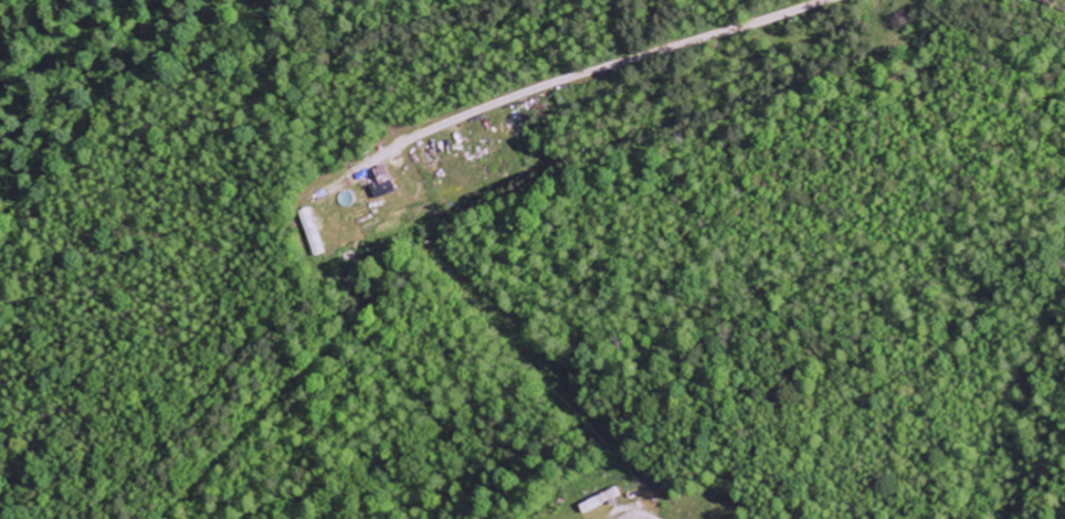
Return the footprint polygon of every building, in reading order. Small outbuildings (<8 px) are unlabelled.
[(374,201),(394,192),(389,179),(369,187),(374,201)]
